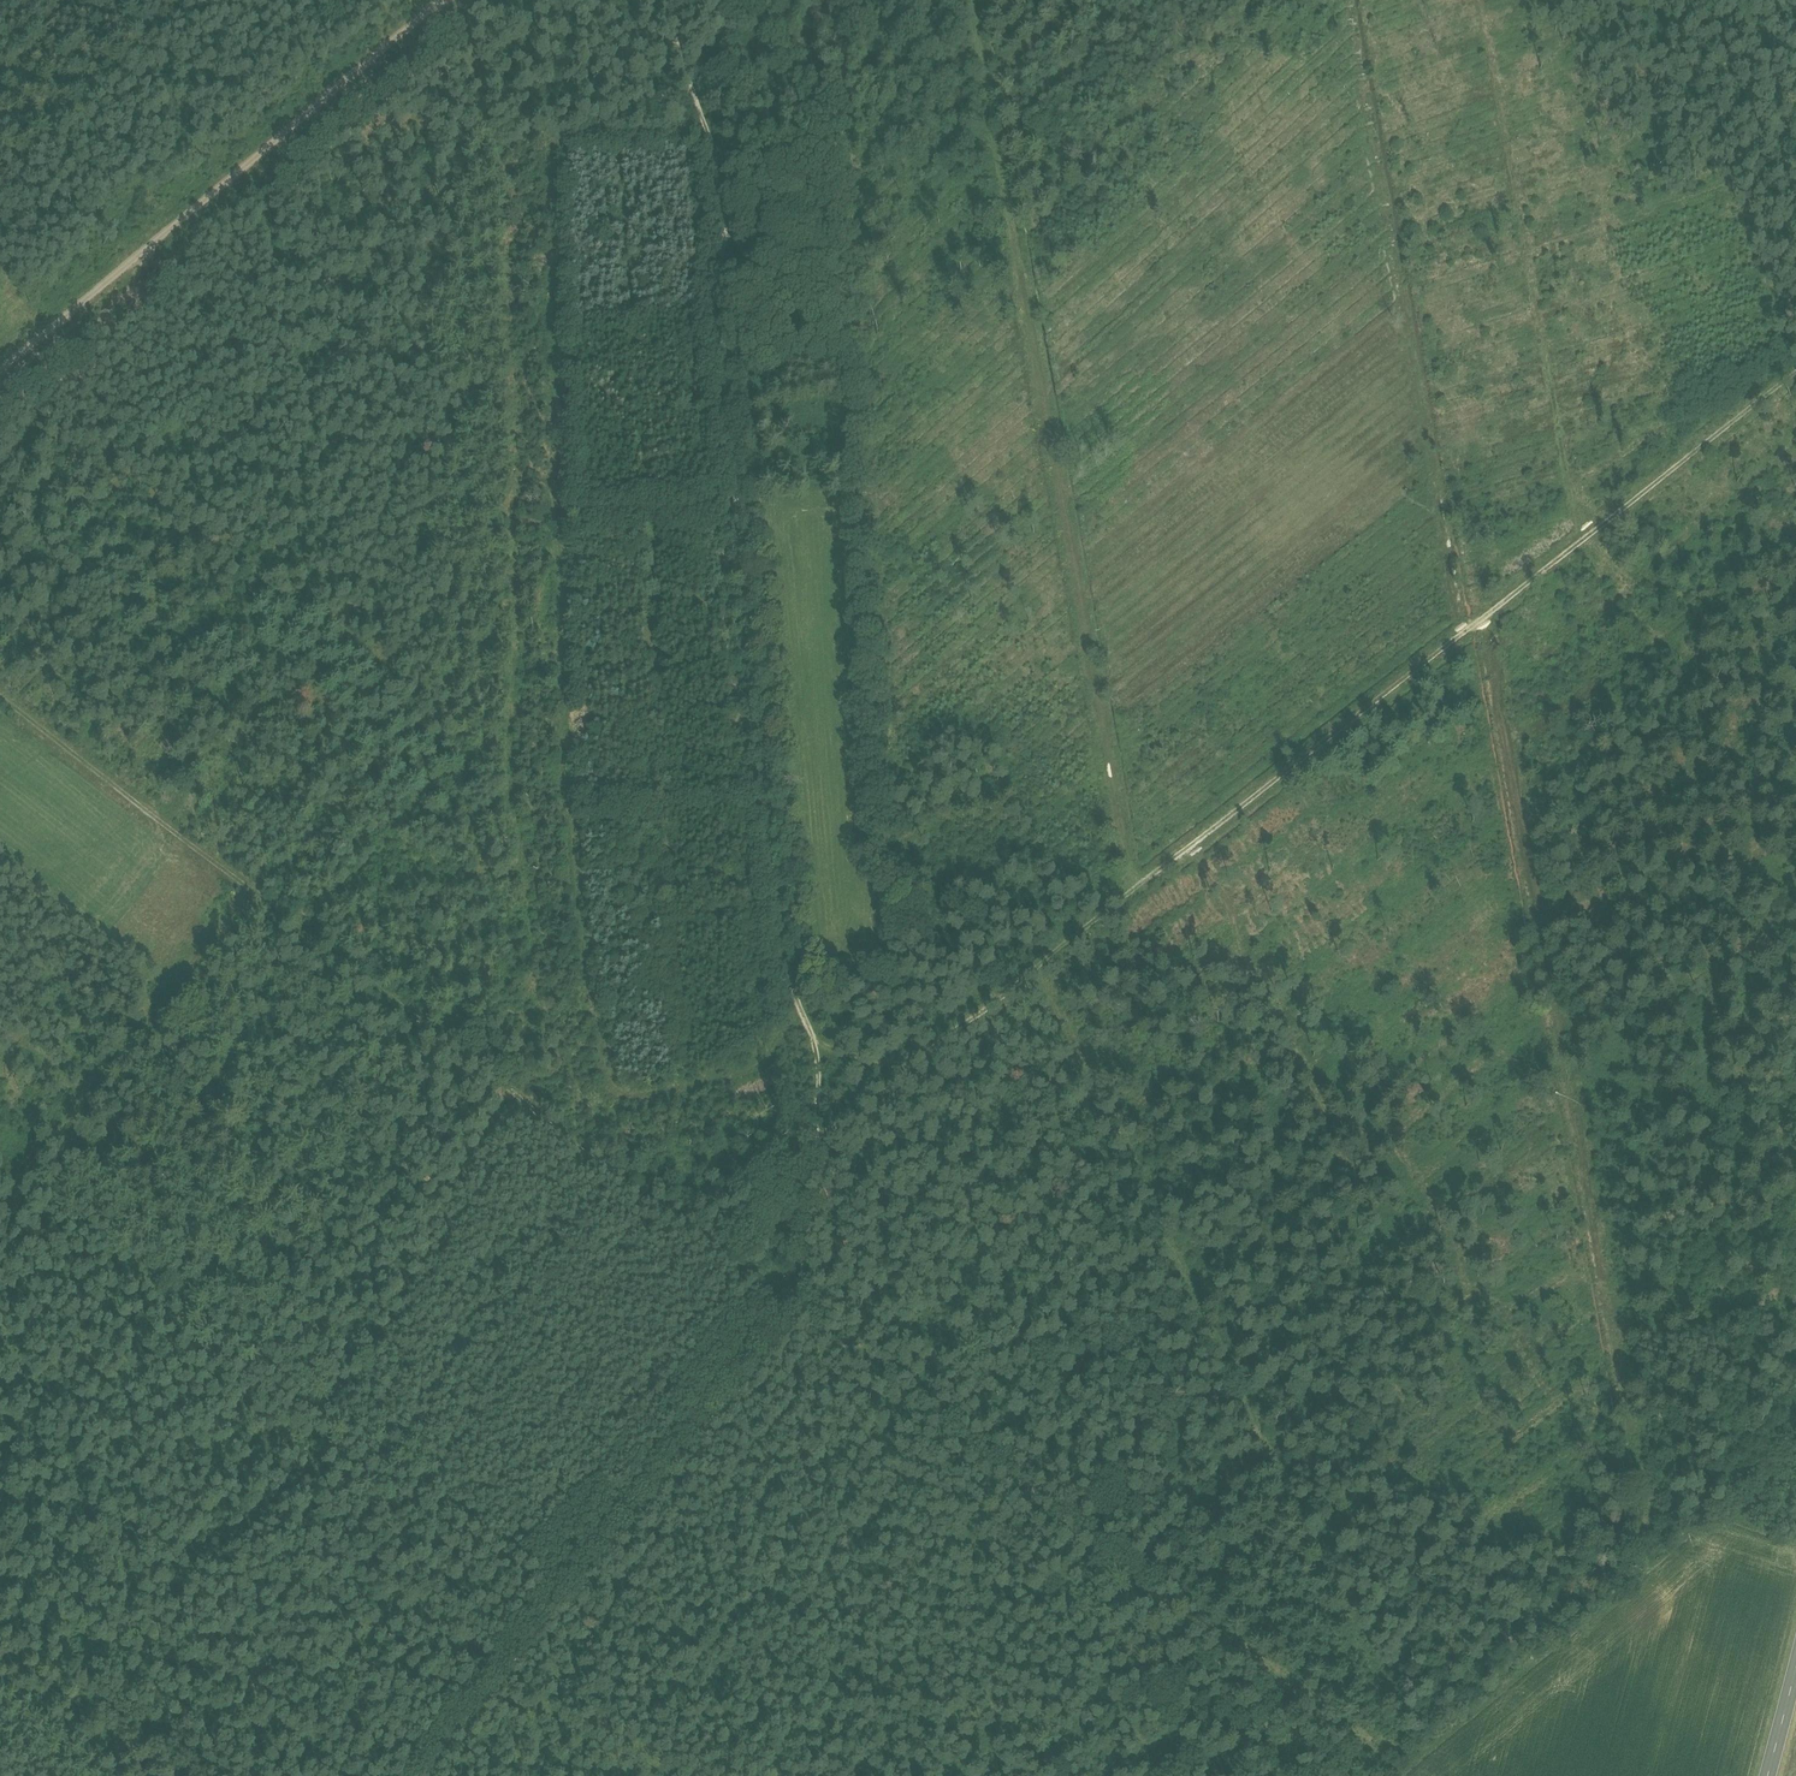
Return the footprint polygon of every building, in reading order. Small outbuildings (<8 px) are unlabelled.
[(1355,695),(1358,701),(1367,696),(1364,690),(1355,695)]
